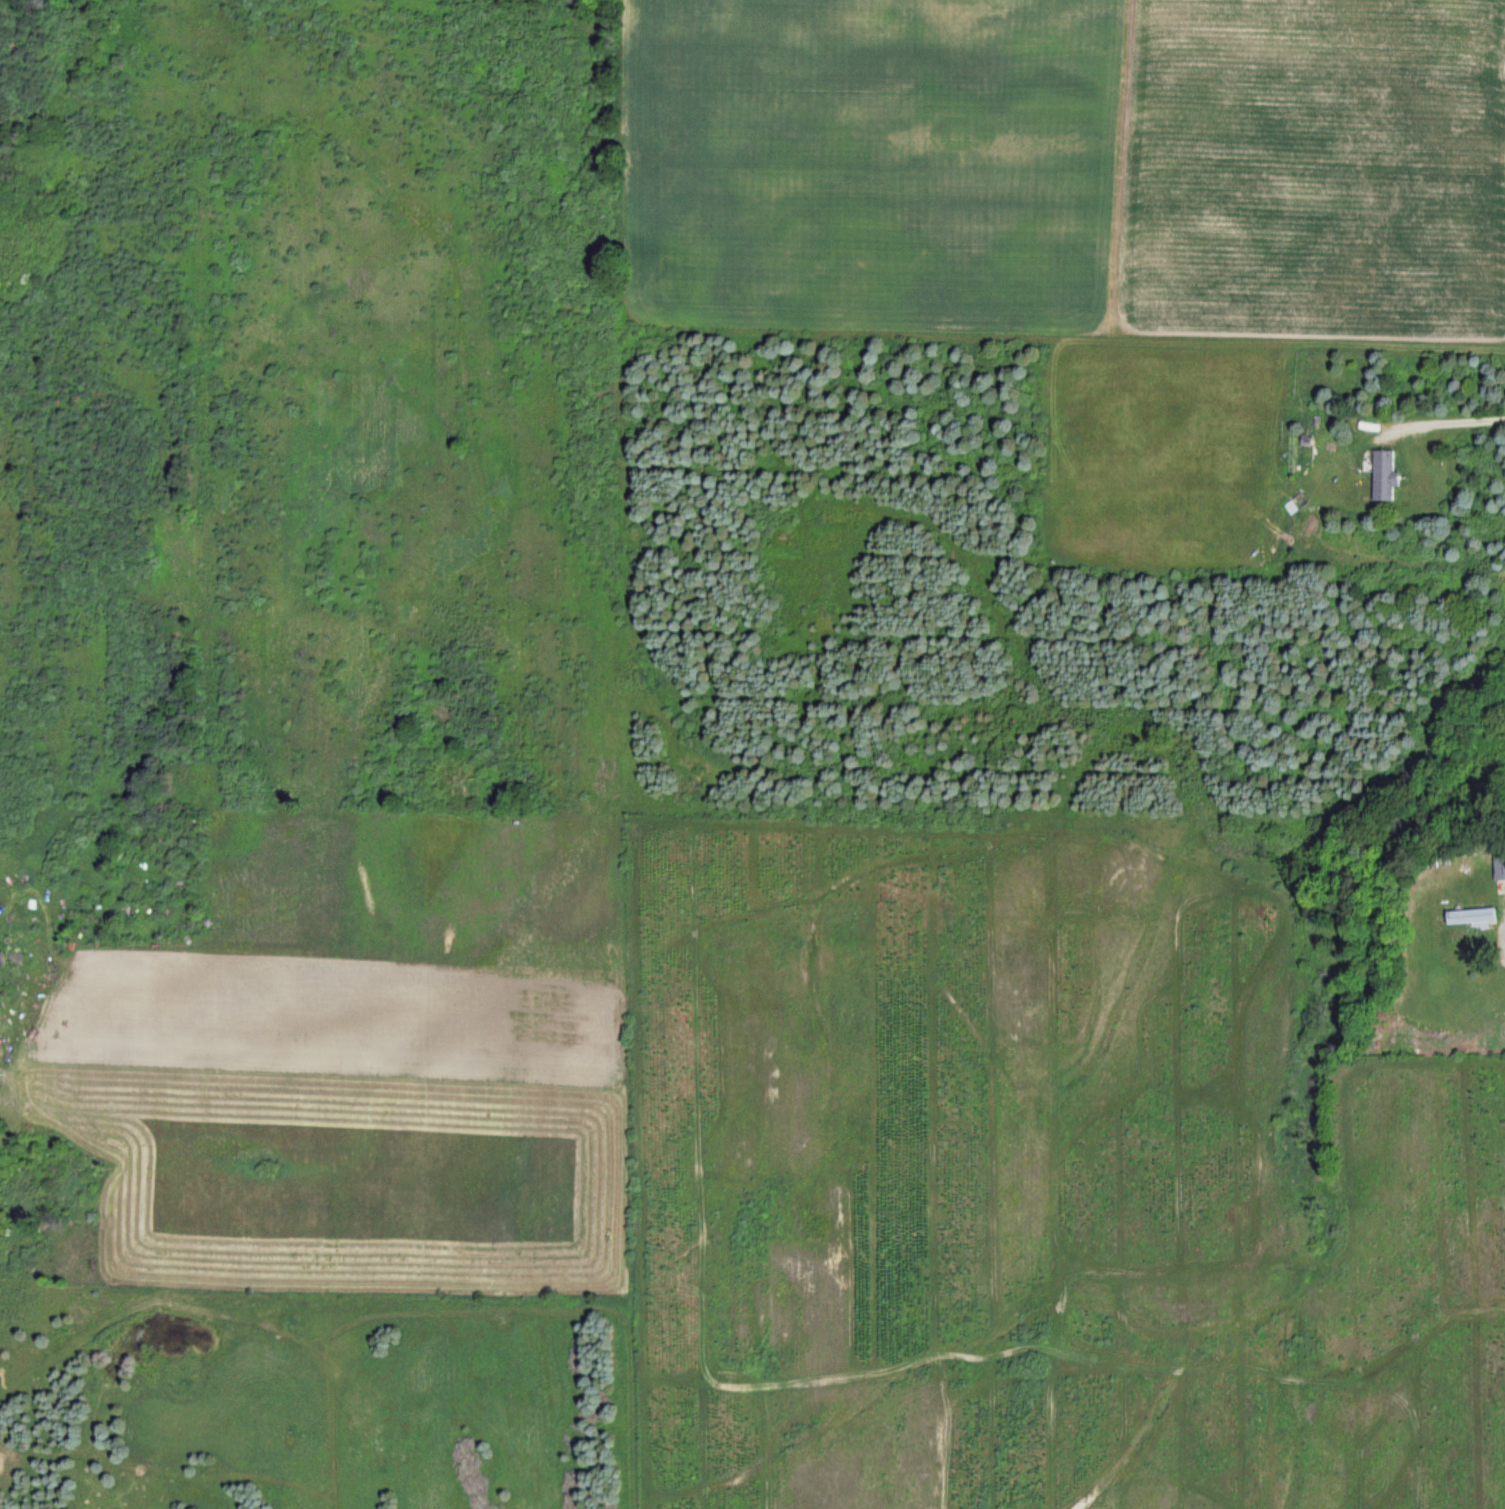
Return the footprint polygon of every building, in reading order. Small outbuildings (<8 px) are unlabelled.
[(1371,473),(1371,503),(1395,502),(1394,451),(1371,452),(1372,464),(1365,464),(1365,473),(1371,473)] [(1497,894),(1504,893),(1504,856),(1494,857),(1497,894)] [(1496,924),(1496,909),(1446,911),(1446,926),(1496,924)]
